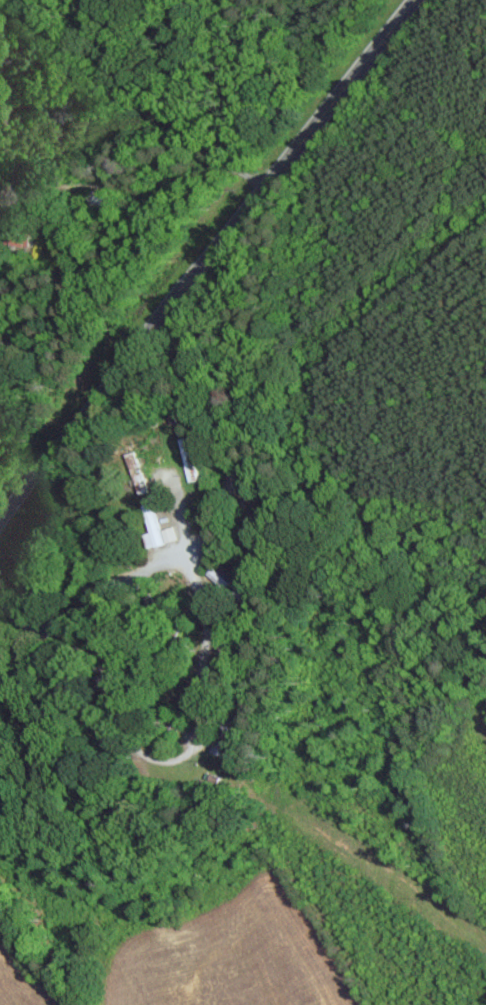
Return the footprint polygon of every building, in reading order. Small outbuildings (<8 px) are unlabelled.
[(89,203),(108,209),(112,195),(93,189),(89,203)] [(200,479),(190,436),(181,438),(192,482),(200,479)] [(164,529),(156,501),(147,504),(158,545),(181,539),(177,526),(164,529)]
